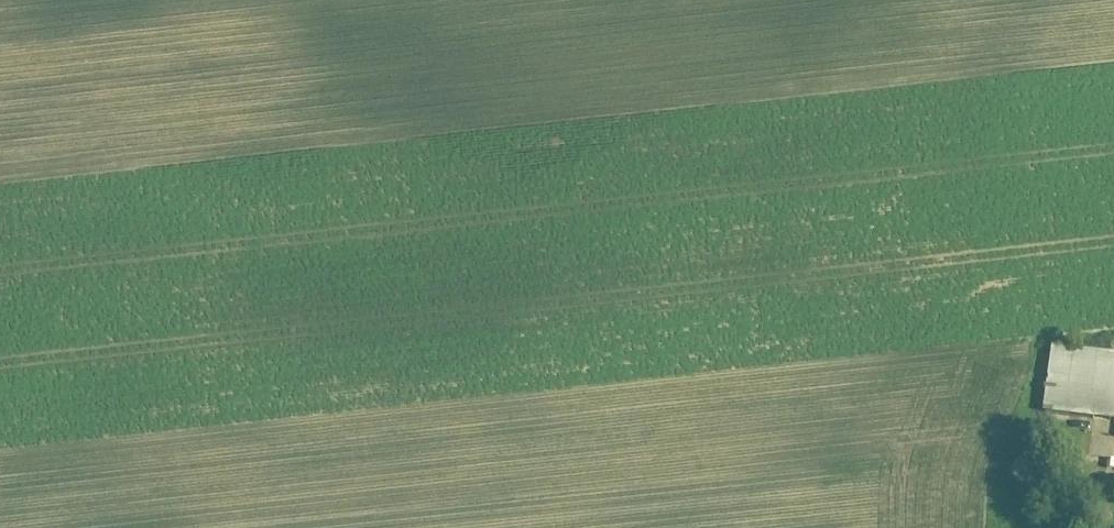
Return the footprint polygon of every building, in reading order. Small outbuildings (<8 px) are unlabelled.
[(1043,418),(1113,426),(1113,358),(1051,351),(1043,418)]
